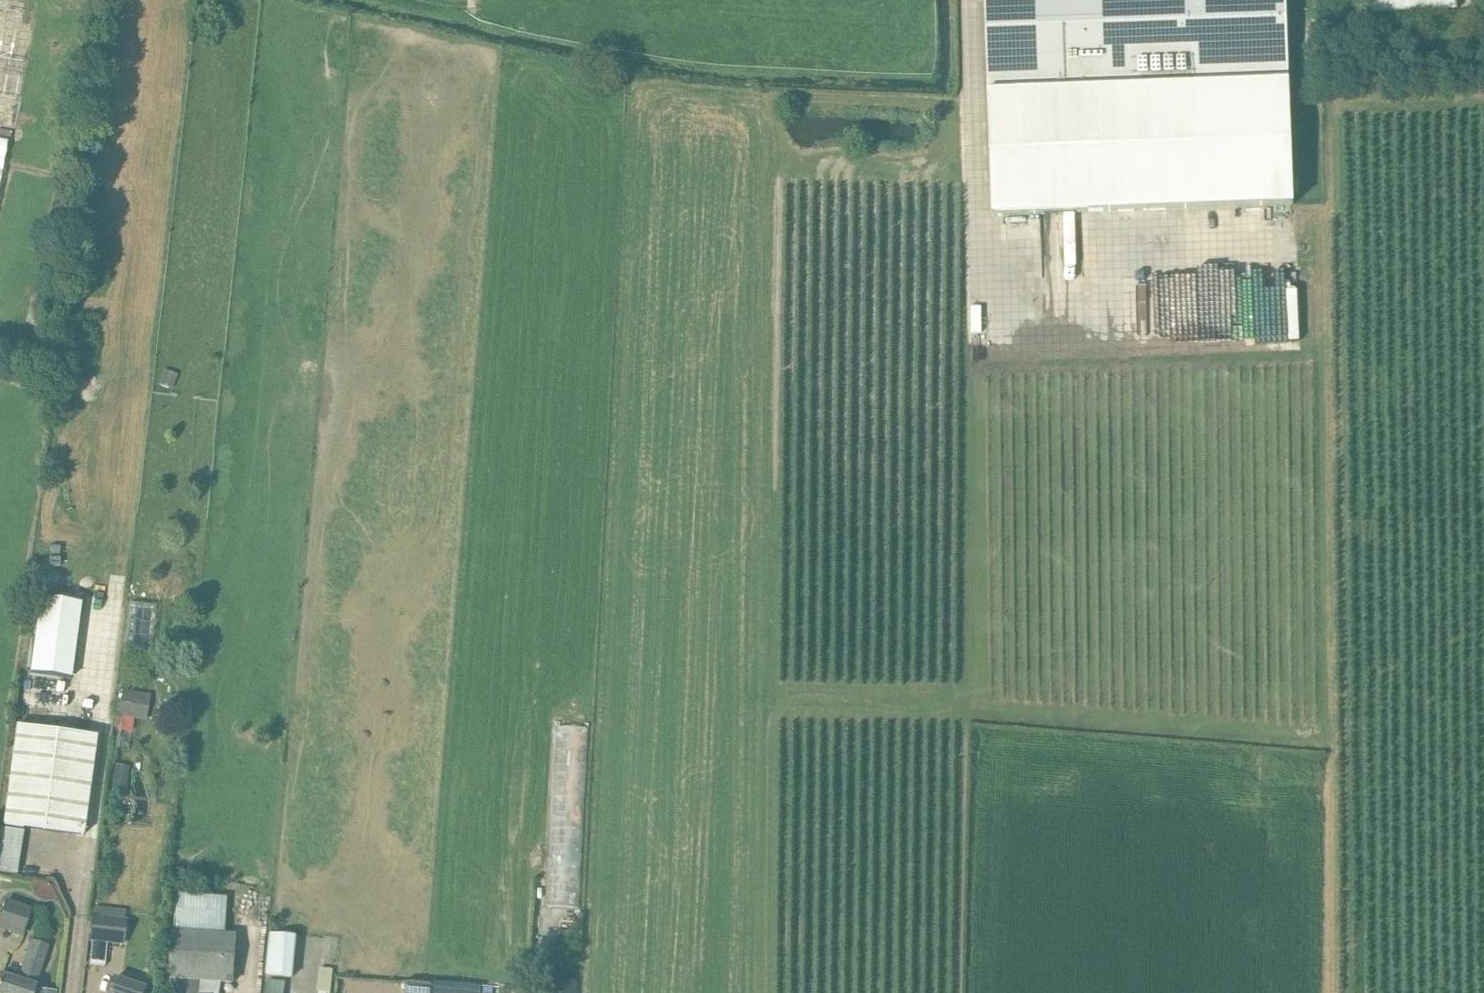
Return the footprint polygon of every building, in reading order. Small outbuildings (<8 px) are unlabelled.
[(989,90),(994,216),(1293,204),(1289,79),(1286,0),(985,0),(989,90)] [(81,602),(40,597),(30,673),(71,679),(81,602)] [(123,690),(119,715),(145,720),(150,695),(123,690)] [(15,725),(2,825),(83,835),(97,736),(15,725)] [(546,906),(578,907),(580,850),(548,849),(546,906)] [(0,916),(0,928),(21,936),(30,908),(6,899),(0,916)] [(91,916),(88,942),(123,945),(126,920),(123,920),(124,912),(95,909),(94,916),(91,916)] [(221,983),(234,983),(237,934),(225,933),(174,930),(172,930),(169,992),(220,992),(221,983)] [(270,934),(266,974),(292,977),(296,936),(270,934)] [(0,975),(0,992),(33,992),(35,985),(34,985),(48,945),(31,939),(18,980),(0,974),(0,975)] [(330,992),(332,970),(320,969),(319,991),(330,992)] [(147,988),(116,977),(110,992),(145,992),(147,988)] [(576,982),(549,980),(549,992),(575,992),(576,982)] [(403,981),(402,992),(475,992),(475,984),(403,981)]
